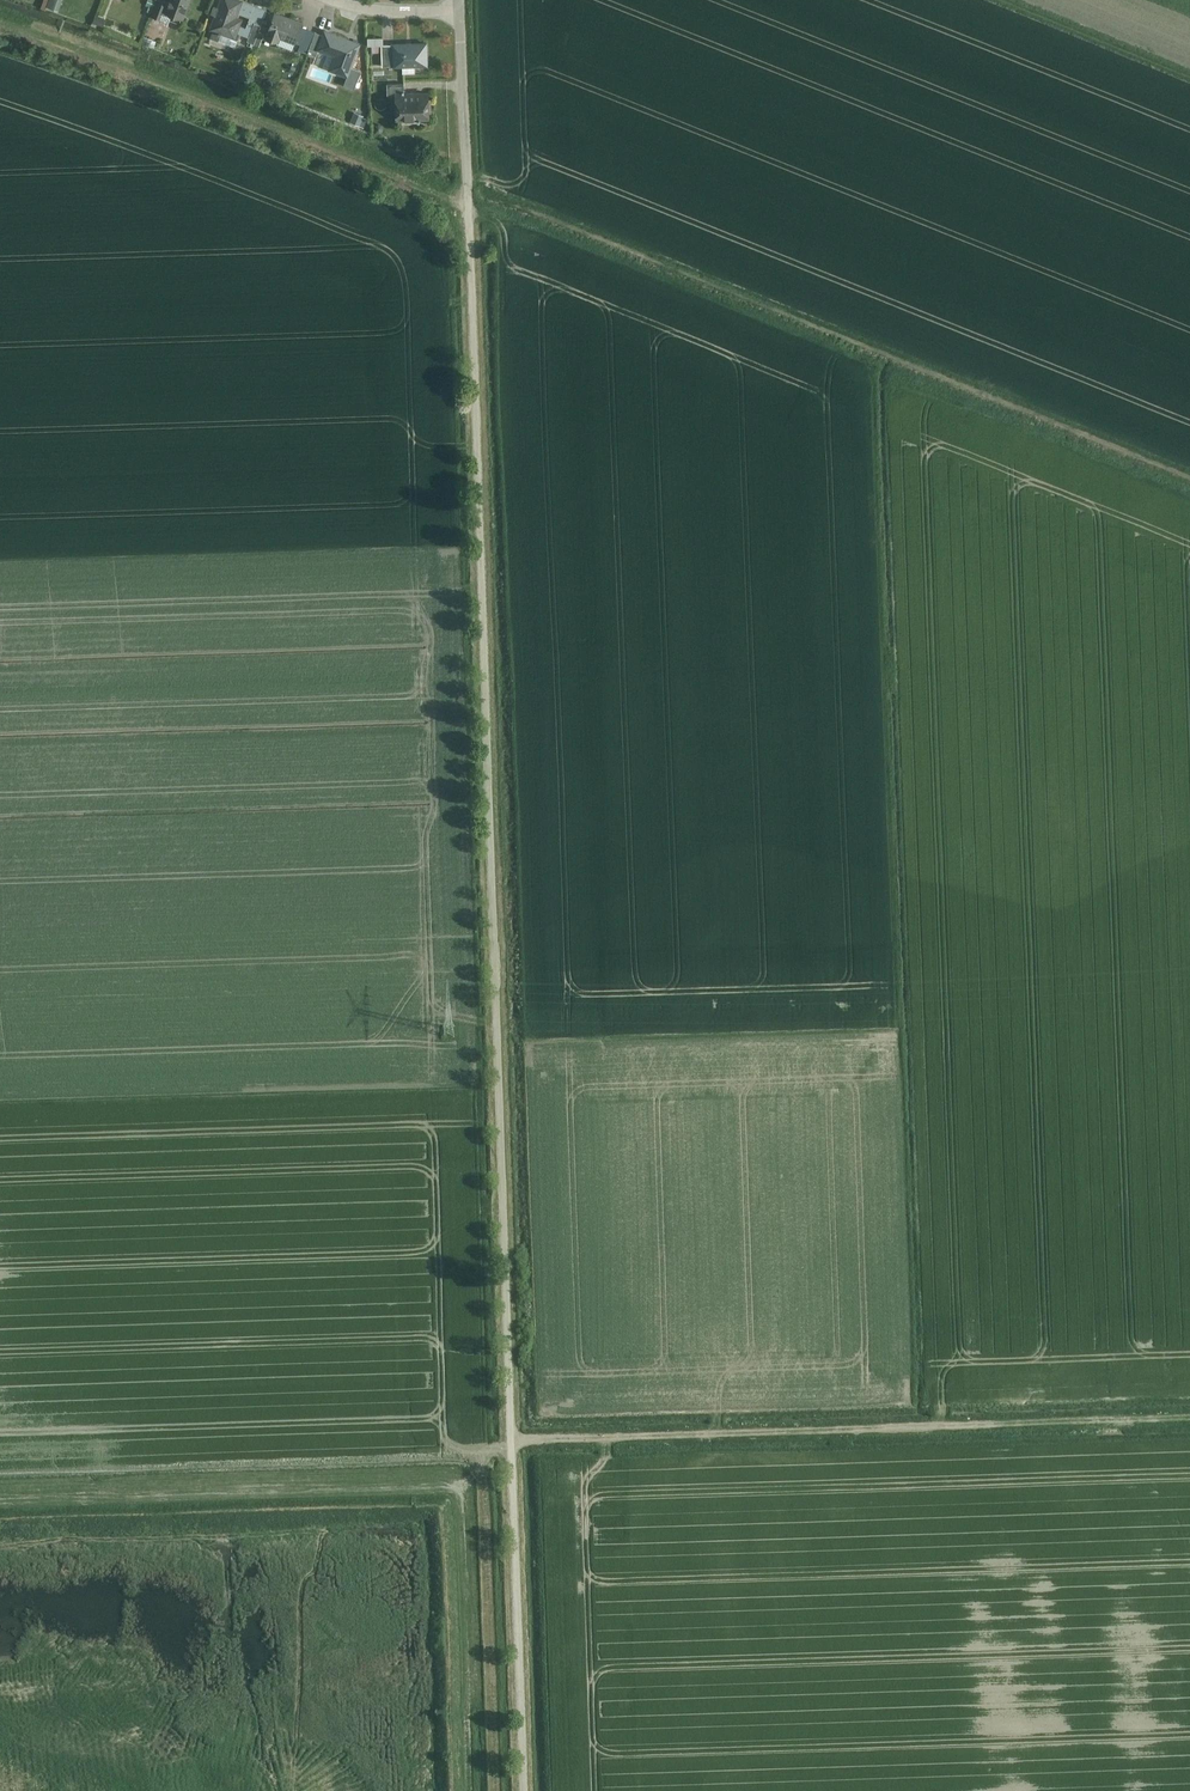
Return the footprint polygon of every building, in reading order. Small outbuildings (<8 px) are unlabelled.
[(65,0),(46,0),(45,2),(62,9),(65,0)] [(163,15),(181,21),(188,0),(168,0),(163,15)] [(245,0),(223,0),(214,29),(237,37),(239,31),(249,34),(259,5),(245,0)] [(304,19),(274,9),(265,37),(278,41),(281,36),(297,41),(304,19)] [(359,42),(327,31),(320,50),(334,55),(329,69),(346,75),(342,85),(355,90),(362,69),(350,65),(359,42)] [(428,65),(428,41),(380,42),(381,66),(428,65)] [(431,89),(396,90),(397,122),(431,121),(431,89)]
